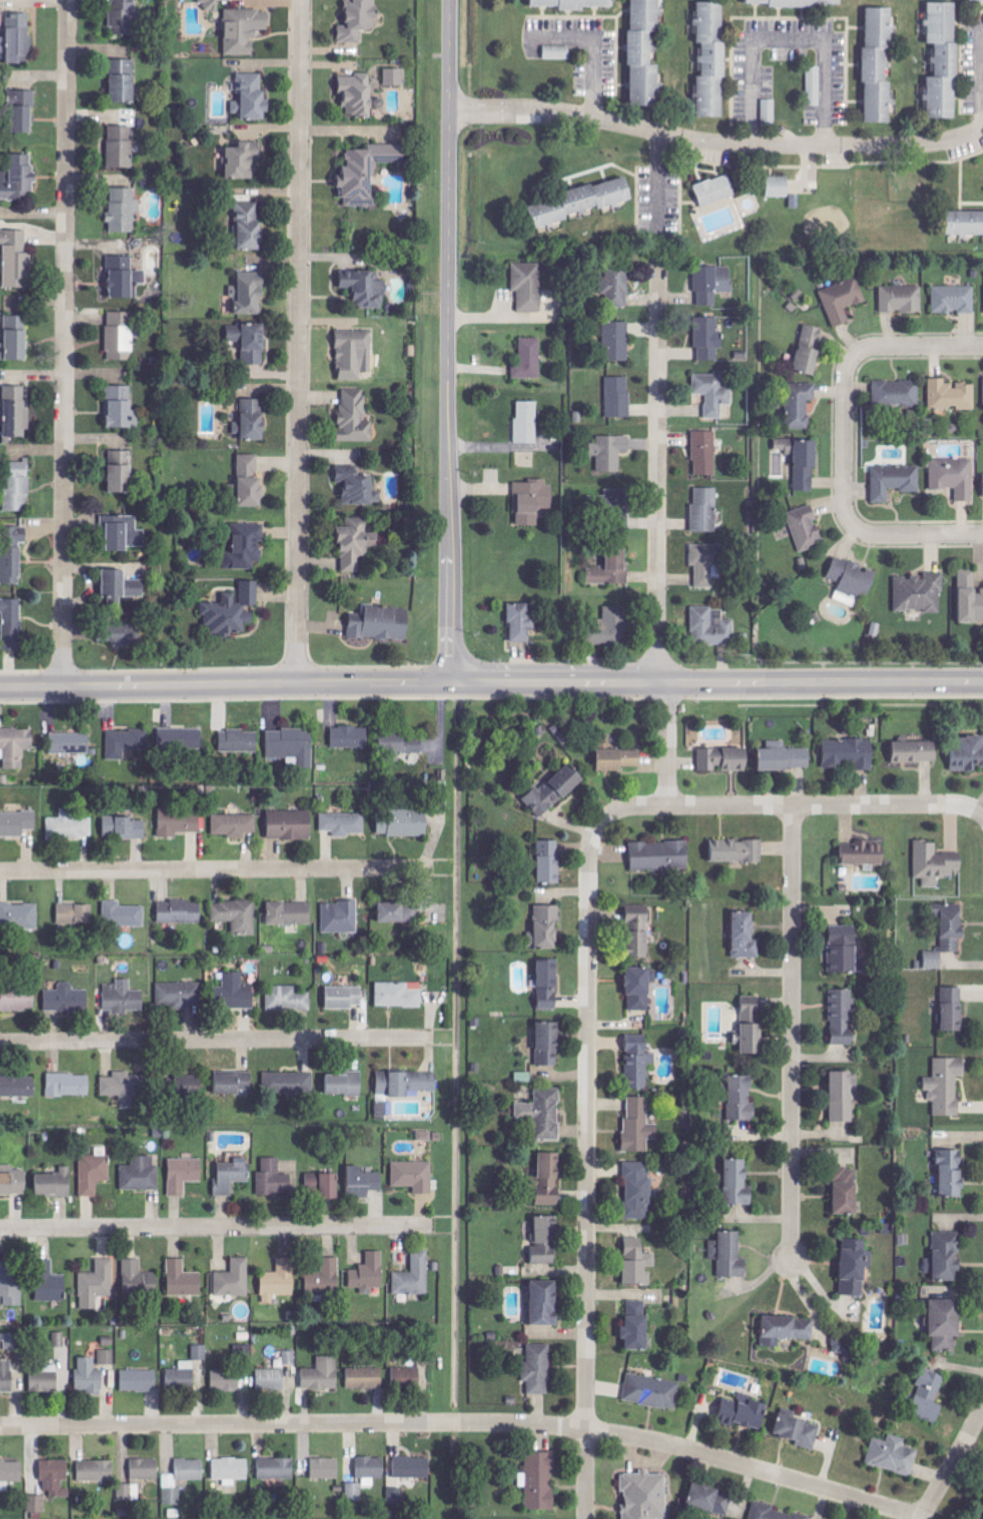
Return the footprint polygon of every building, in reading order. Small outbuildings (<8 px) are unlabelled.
[(111,36),(137,37),(138,0),(112,0),(111,36)] [(220,12),(220,0),(204,0),(204,12),(220,12)] [(363,32),(378,32),(379,0),(348,0),(347,26),(340,25),(340,43),(362,44),(363,32)] [(616,8),(616,0),(534,0),(534,8),(563,8),(563,12),(587,12),(587,8),(616,8)] [(662,66),(654,66),(654,33),(662,34),(662,0),(633,0),(632,107),(661,108),(662,66)] [(726,118),(726,3),(700,4),(700,21),(698,21),(698,45),(703,45),(703,67),(704,67),(704,77),(698,77),(698,101),(699,101),(699,118),(726,118)] [(959,120),(960,4),(929,3),(929,28),(930,28),(930,45),(937,45),(936,66),(937,66),(937,78),(930,78),(930,96),(929,96),(929,120),(959,120)] [(866,124),(894,124),(894,84),(889,83),(890,50),(895,50),(896,10),(868,9),(866,124)] [(225,55),(256,56),(257,30),(270,31),(270,11),(226,10),(225,55)] [(32,65),(33,35),(30,35),(31,15),(7,14),(6,38),(0,38),(0,53),(9,53),(8,64),(32,65)] [(135,105),(136,61),(111,60),(111,104),(135,105)] [(385,86),(404,86),(405,70),(385,69),(385,86)] [(270,121),(270,100),(265,100),(265,74),(240,74),(240,101),(234,102),(234,115),(243,114),(243,122),(270,121)] [(372,75),(339,76),(340,95),(346,95),(346,119),(374,118),(373,108),(385,108),(385,99),(373,99),(372,75)] [(35,91),(10,91),(10,108),(14,108),(14,135),(35,135),(35,91)] [(133,169),(134,127),(109,127),(108,169),(133,169)] [(256,180),(255,160),(263,159),(263,142),(241,142),(241,148),(225,149),(226,181),(256,180)] [(407,164),(407,146),(370,145),(370,151),(349,151),(349,168),(342,168),(342,190),(343,190),(343,199),(346,199),(346,208),(380,208),(380,195),(376,195),(376,163),(407,164)] [(35,201),(36,156),(12,155),(11,171),(0,170),(0,200),(35,201)] [(695,186),(702,207),(737,196),(731,175),(695,186)] [(530,206),(537,232),(570,222),(570,220),(635,200),(629,177),(530,206)] [(790,199),(791,178),(769,177),(769,198),(790,199)] [(111,214),(110,214),(109,234),(136,234),(137,208),(141,208),(141,200),(136,200),(136,190),(112,189),(111,214)] [(262,252),(263,204),(236,203),(236,237),(240,237),(240,252),(262,252)] [(951,212),(950,236),(982,237),(982,213),(951,212)] [(0,232),(0,273),(5,273),(5,289),(32,289),(32,254),(28,254),(28,231),(0,232)] [(133,257),(110,257),(111,300),(138,300),(138,285),(148,285),(148,271),(134,271),(133,257)] [(519,312),(543,312),(542,263),(514,263),(514,292),(519,292),(519,312)] [(699,305),(717,305),(717,292),(733,292),(733,266),(696,265),(695,292),(699,292),(699,305)] [(630,306),(629,266),(607,266),(608,307),(630,306)] [(379,271),(341,271),(341,288),(355,288),(355,308),(387,308),(387,280),(379,280),(379,271)] [(237,314),(265,313),(264,273),(240,273),(240,286),(231,286),(231,296),(237,296),(237,314)] [(868,300),(859,277),(821,291),(835,328),(852,321),(847,309),(868,300)] [(976,313),(976,286),(934,285),(934,312),(976,313)] [(923,286),(881,286),(881,312),(923,312),(923,286)] [(108,359),(134,360),(134,337),(140,337),(140,326),(133,326),(133,312),(108,312),(108,359)] [(28,359),(28,317),(5,317),(5,342),(0,342),(0,359),(28,359)] [(718,317),(696,317),(695,348),(699,348),(699,360),(719,360),(719,349),(723,349),(723,329),(718,329),(718,317)] [(606,321),(605,360),(630,361),(631,322),(606,321)] [(266,364),(266,324),(229,324),(229,342),(244,342),(244,364),(266,364)] [(794,370),(817,375),(823,350),(819,349),(824,328),(806,324),(794,370)] [(363,359),(374,358),(374,331),(338,331),(338,380),(363,380),(363,359)] [(541,337),(521,338),(522,363),(514,364),(514,378),(542,378),(541,337)] [(694,394),(706,394),(706,418),(723,418),(723,404),(733,404),(734,387),(723,387),(723,374),(695,374),(694,394)] [(608,376),(607,416),(631,417),(632,377),(608,376)] [(977,410),(977,383),(947,383),(947,378),(930,378),(931,410),(977,410)] [(921,408),(921,380),(874,380),(874,409),(921,408)] [(811,429),(811,400),(817,400),(818,383),(788,383),(787,428),(811,429)] [(5,386),(5,410),(0,410),(0,426),(5,426),(6,437),(30,437),(30,409),(27,409),(27,385),(5,386)] [(108,427),(139,427),(139,410),(133,410),(133,386),(108,385),(108,427)] [(341,441),(374,441),(374,421),(367,421),(367,389),(342,388),(341,441)] [(243,440),(266,440),(266,398),(243,399),(243,422),(235,422),(235,434),(243,434),(243,440)] [(517,401),(516,443),(538,443),(539,401),(517,401)] [(717,431),(694,431),(694,475),(717,475),(717,431)] [(632,436),(598,436),(598,443),(591,443),(591,455),(599,455),(599,472),(623,472),(623,452),(632,452),(632,436)] [(795,439),(777,438),(776,452),(795,452),(795,439)] [(796,491),(815,491),(815,468),(819,468),(819,440),(797,440),(796,491)] [(111,492),(133,492),(133,450),(111,450),(111,492)] [(259,454),(238,454),(239,484),(228,484),(228,496),(240,496),(240,506),(265,506),(264,478),(260,478),(259,454)] [(931,489),(958,489),(958,501),(975,501),(976,459),(932,458),(931,489)] [(6,511),(29,511),(30,461),(6,460),(6,511)] [(375,474),(361,474),(361,465),(338,465),(338,483),(346,483),(346,504),(383,504),(383,491),(375,491),(375,474)] [(874,503),(891,502),(891,487),(902,487),(902,492),(921,492),(921,466),(874,466),(874,503)] [(516,526),(539,526),(539,511),(553,511),(553,481),(516,481),(516,526)] [(718,487),(693,488),(694,532),(719,532),(718,487)] [(618,506),(617,528),(630,528),(630,489),(606,488),(606,505),(618,506)] [(814,505),(789,513),(801,552),(826,544),(814,505)] [(146,529),(138,530),(138,515),(102,516),(102,533),(108,533),(109,551),(130,550),(130,546),(146,546),(146,529)] [(342,573),(360,572),(360,556),(366,556),(366,547),(380,547),(380,532),(369,532),(368,518),(352,518),(352,526),(341,526),(342,573)] [(226,569),(255,570),(255,561),(262,561),(263,540),(266,540),(266,525),(234,524),(234,552),(226,552),(226,569)] [(28,527),(6,526),(6,544),(28,544),(28,527)] [(692,566),(697,566),(696,588),(713,588),(714,565),(723,565),(724,545),(692,544),(692,566)] [(23,547),(1,547),(0,583),(22,584),(23,547)] [(629,550),(609,549),(608,567),(589,566),(588,583),(629,584),(629,550)] [(829,578),(842,583),(835,599),(856,607),(862,591),(871,594),(880,571),(867,566),(866,567),(838,555),(829,578)] [(127,596),(126,569),(104,569),(104,597),(127,596)] [(982,623),(982,587),(979,587),(979,569),(961,569),(961,623),(982,623)] [(896,576),(896,612),(944,612),(944,572),(926,572),(926,576),(896,576)] [(129,580),(128,596),(145,597),(146,580),(129,580)] [(259,581),(240,581),(240,593),(225,593),(226,602),(203,602),(203,617),(210,617),(210,635),(247,634),(247,624),(255,624),(254,605),(260,605),(259,581)] [(0,599),(0,613),(4,613),(3,650),(21,651),(22,599),(0,599)] [(537,629),(536,616),(532,616),(532,603),(510,604),(511,643),(532,642),(531,629),(537,629)] [(350,636),(409,642),(412,610),(369,606),(367,618),(352,617),(350,636)] [(627,606),(604,606),(604,630),(593,630),(593,644),(627,644),(627,606)] [(724,620),(724,608),(693,607),(692,643),(735,644),(736,620),(724,620)] [(141,645),(141,623),(112,624),(113,646),(141,645)] [(545,726),(549,723),(554,731),(550,734),(545,726)] [(530,726),(536,725),(538,732),(531,734),(530,726)] [(370,748),(370,727),(333,727),(333,748),(370,748)] [(551,734),(557,743),(566,737),(559,727),(551,734)] [(0,728),(0,758),(5,758),(5,768),(25,769),(25,749),(34,749),(34,729),(0,728)] [(160,729),(160,749),(205,749),(204,728),(160,729)] [(314,730),(268,729),(267,758),(299,759),(299,768),(314,768),(314,730)] [(559,735),(565,745),(574,739),(569,729),(559,735)] [(108,730),(108,760),(125,761),(125,751),(149,751),(149,731),(108,730)] [(259,730),(221,730),(221,753),(259,752),(259,730)] [(91,734),(51,733),(51,754),(91,754),(91,734)] [(959,736),(959,746),(953,746),(953,771),(978,771),(978,767),(982,767),(982,736),(959,736)] [(632,764),(632,750),(613,750),(613,748),(603,748),(603,740),(601,739),(595,739),(593,741),(593,748),(590,748),(590,769),(613,770),(613,764),(632,764)] [(423,743),(382,740),(381,755),(404,757),(404,758),(422,760),(423,743)] [(824,767),(857,767),(857,770),(876,770),(876,740),(824,740),(824,767)] [(939,741),(893,742),(893,763),(939,762),(939,741)] [(700,749),(700,771),(717,770),(750,769),(750,748),(700,749)] [(762,748),(761,769),(812,770),(812,749),(762,748)] [(576,778),(561,762),(542,780),(541,779),(531,788),(529,785),(515,797),(533,816),(555,796),(556,797),(576,778)] [(93,838),(93,818),(72,818),(72,808),(61,809),(61,818),(48,818),(48,838),(93,838)] [(178,832),(201,833),(202,810),(161,810),(160,837),(177,837),(178,832)] [(269,839),(313,840),(314,811),(270,810),(269,839)] [(429,837),(430,823),(413,823),(414,812),(380,811),(379,836),(429,837)] [(25,837),(25,830),(37,830),(37,812),(0,812),(0,837),(25,837)] [(322,814),(322,831),(334,831),(334,836),(366,835),(366,813),(322,814)] [(258,833),(258,815),(214,815),(214,837),(246,836),(246,833),(258,833)] [(105,838),(147,838),(147,818),(105,818),(105,838)] [(530,839),(552,839),(551,855),(553,855),(553,883),(530,883),(530,839)] [(764,840),(712,841),(712,863),(764,862),(764,840)] [(632,843),(632,871),(691,869),(690,841),(632,843)] [(866,866),(866,871),(875,871),(875,865),(886,866),(887,843),(844,841),(843,865),(866,866)] [(916,879),(924,879),(924,888),(939,888),(939,876),(956,876),(956,871),(964,871),(964,857),(939,857),(939,842),(916,842),(916,879)] [(122,907),(122,901),(105,901),(105,927),(146,926),(146,906),(122,907)] [(158,902),(159,924),(203,923),(202,901),(158,902)] [(257,936),(257,901),(213,901),(213,922),(235,922),(235,935),(257,936)] [(269,903),(269,925),(313,924),(312,902),(269,903)] [(323,902),(324,933),(359,933),(359,902),(323,902)] [(59,925),(95,924),(95,903),(58,904),(59,925)] [(418,923),(418,904),(381,903),(380,922),(418,923)] [(39,904),(0,904),(0,914),(0,929),(39,929),(39,904)] [(944,969),(944,953),(961,952),(961,938),(966,938),(965,904),(934,905),(934,916),(942,916),(943,952),(925,952),(925,969),(944,969)] [(536,906),(537,932),(529,932),(529,949),(560,948),(560,905),(536,906)] [(630,958),(651,957),(651,905),(630,906),(630,958)] [(756,912),(735,912),(734,958),(761,958),(761,939),(756,939),(756,912)] [(830,972),(868,972),(868,958),(858,958),(858,927),(830,927),(830,972)] [(559,1010),(559,960),(539,961),(540,1010),(559,1010)] [(652,982),(658,982),(658,968),(629,968),(629,1011),(652,1010),(652,982)] [(255,1008),(255,983),(243,983),(243,972),(224,972),(224,987),(216,987),(215,1008),(255,1008)] [(132,979),(117,979),(117,984),(104,985),(105,1011),(145,1011),(145,990),(132,990),(132,979)] [(46,1012),(89,1011),(89,990),(74,990),(73,982),(59,982),(59,990),(45,990),(46,1012)] [(377,1007),(423,1007),(424,983),(378,982),(377,1007)] [(190,1005),(201,1005),(201,983),(158,984),(158,1009),(190,1008),(190,1005)] [(313,1009),(312,992),(298,992),(298,985),(267,986),(268,1011),(313,1009)] [(35,987),(0,987),(0,1011),(35,1012),(35,987)] [(327,987),(328,1010),(354,1009),(354,1005),(364,1005),(363,987),(327,987)] [(965,988),(944,988),(943,1032),(964,1032),(965,988)] [(855,989),(832,989),(831,1044),(854,1045),(855,989)] [(762,996),(743,997),(744,1055),(764,1054),(763,1020),(762,996)] [(538,1066),(561,1066),(561,1023),(539,1023),(538,1066)] [(649,1089),(650,1063),(657,1063),(657,1053),(648,1053),(648,1036),(628,1036),(627,1089),(649,1089)] [(935,1058),(935,1078),(927,1077),(927,1101),(935,1101),(935,1116),(960,1116),(961,1077),(967,1077),(967,1059),(935,1058)] [(363,1095),(363,1071),(350,1072),(350,1076),(327,1076),(328,1096),(363,1095)] [(315,1094),(314,1072),(265,1073),(265,1095),(315,1094)] [(409,1096),(409,1092),(438,1092),(438,1072),(378,1072),(378,1096),(409,1096)] [(532,1072),(517,1073),(517,1083),(533,1082),(532,1072)] [(102,1096),(121,1096),(121,1109),(135,1109),(135,1094),(147,1094),(146,1073),(115,1074),(115,1077),(102,1078),(102,1096)] [(254,1092),(253,1073),(217,1074),(218,1094),(254,1092)] [(832,1073),(832,1122),(854,1123),(855,1091),(859,1091),(860,1073),(832,1073)] [(91,1074),(48,1074),(48,1097),(91,1097),(91,1074)] [(730,1121),(758,1120),(758,1103),(754,1103),(754,1076),(730,1076),(730,1121)] [(37,1098),(37,1077),(0,1077),(0,1098),(37,1098)] [(196,1079),(185,1083),(191,1098),(202,1093),(196,1079)] [(562,1089),(537,1089),(536,1104),(517,1103),(517,1120),(537,1120),(537,1140),(561,1141),(562,1089)] [(650,1124),(650,1097),(629,1097),(629,1120),(625,1120),(625,1153),(649,1153),(649,1140),(660,1140),(660,1124),(650,1124)] [(433,1131),(418,1132),(418,1142),(434,1141),(433,1131)] [(941,1198),(964,1198),(965,1151),(941,1151),(941,1198)] [(562,1154),(541,1153),(540,1177),(531,1177),(531,1188),(538,1188),(538,1205),(562,1206),(562,1154)] [(80,1156),(81,1197),(98,1197),(98,1182),(111,1181),(111,1156),(80,1156)] [(122,1190),(160,1190),(159,1165),(156,1165),(156,1156),(133,1157),(133,1166),(122,1166),(122,1190)] [(219,1164),(220,1179),(215,1179),(215,1197),(234,1196),(234,1182),(251,1182),(251,1158),(236,1158),(236,1164),(219,1164)] [(281,1158),(263,1158),(263,1172),(258,1172),(258,1195),(296,1195),(296,1174),(281,1174),(281,1158)] [(203,1182),(203,1159),(169,1160),(170,1196),(187,1196),(186,1183),(203,1182)] [(727,1160),(726,1205),(754,1205),(755,1186),(749,1186),(749,1160),(727,1160)] [(415,1195),(434,1194),(434,1162),(393,1162),(393,1187),(415,1187),(415,1195)] [(627,1220),(650,1220),(650,1206),(654,1206),(654,1178),(650,1178),(651,1163),(627,1163),(627,1220)] [(364,1173),(364,1166),(350,1167),(351,1198),(371,1197),(371,1191),(384,1190),(384,1173),(364,1173)] [(72,1167),(61,1167),(61,1175),(37,1174),(37,1197),(72,1197),(72,1167)] [(836,1216),(859,1216),(859,1168),(830,1168),(830,1186),(836,1186),(836,1216)] [(28,1195),(28,1173),(0,1173),(0,1195),(28,1195)] [(323,1200),(341,1199),(340,1174),(307,1174),(308,1194),(323,1194),(323,1200)] [(535,1265),(559,1264),(557,1216),(533,1217),(535,1265)] [(711,1241),(710,1260),(720,1260),(719,1277),(748,1278),(749,1259),(742,1259),(742,1233),(721,1232),(721,1241),(711,1241)] [(959,1282),(959,1272),(964,1272),(964,1261),(961,1261),(961,1234),(935,1234),(935,1259),(926,1259),(926,1273),(936,1273),(936,1282),(959,1282)] [(657,1254),(645,1254),(645,1239),(626,1239),(626,1286),(651,1286),(651,1268),(657,1268),(657,1254)] [(867,1296),(867,1262),(874,1262),(874,1251),(868,1251),(868,1240),(844,1240),(843,1296),(867,1296)] [(394,1295),(430,1295),(429,1251),(413,1251),(413,1273),(394,1273),(394,1295)] [(385,1289),(385,1252),(368,1252),(368,1269),(351,1268),(350,1292),(373,1292),(373,1289),(385,1289)] [(216,1273),(216,1296),(250,1296),(251,1259),(232,1258),(232,1273),(216,1273)] [(295,1258),(278,1259),(278,1272),(263,1273),(264,1305),(275,1305),(275,1296),(296,1296),(295,1258)] [(340,1258),(319,1259),(319,1267),(307,1267),(308,1295),(342,1294),(340,1258)] [(80,1274),(80,1310),(102,1309),(101,1297),(114,1297),(114,1259),(96,1260),(97,1273),(80,1274)] [(203,1273),(185,1273),(185,1259),(168,1259),(169,1297),(203,1296),(203,1273)] [(38,1301),(67,1301),(67,1275),(53,1275),(53,1261),(38,1260),(38,1301)] [(125,1294),(158,1292),(158,1272),(142,1273),(142,1260),(124,1260),(125,1294)] [(23,1263),(0,1263),(0,1297),(5,1297),(5,1307),(23,1306),(23,1263)] [(533,1326),(561,1326),(561,1318),(559,1318),(559,1282),(533,1282),(533,1326)] [(650,1351),(651,1316),(647,1316),(647,1301),(629,1301),(628,1327),(624,1327),(623,1340),(628,1340),(628,1350),(650,1351)] [(932,1351),(957,1352),(957,1338),(962,1338),(962,1301),(933,1301),(932,1351)] [(815,1340),(816,1319),(764,1317),(763,1347),(780,1347),(780,1339),(815,1340)] [(66,1348),(65,1332),(53,1333),(54,1348),(66,1348)] [(19,1350),(18,1333),(0,1334),(0,1342),(5,1342),(5,1350),(19,1350)] [(855,1333),(834,1334),(834,1354),(855,1353),(855,1333)] [(529,1395),(552,1394),(552,1344),(527,1344),(527,1382),(529,1382),(529,1395)] [(208,1345),(193,1346),(194,1361),(208,1361),(208,1345)] [(236,1345),(236,1358),(252,1359),(252,1346),(236,1345)] [(115,1365),(115,1350),(100,1350),(100,1365),(115,1365)] [(297,1351),(284,1352),(285,1365),(298,1365),(297,1351)] [(340,1390),(339,1356),(318,1357),(318,1369),(303,1369),(303,1391),(340,1390)] [(97,1358),(78,1358),(77,1390),(89,1390),(89,1394),(104,1394),(104,1370),(97,1370),(97,1358)] [(14,1391),(13,1360),(0,1360),(0,1392),(14,1391)] [(31,1372),(31,1392),(60,1392),(59,1365),(43,1366),(43,1372),(31,1372)] [(419,1386),(418,1367),(393,1369),(395,1388),(419,1386)] [(348,1369),(349,1390),(385,1388),(384,1368),(348,1369)] [(167,1387),(194,1387),(194,1370),(167,1369),(167,1387)] [(286,1390),(287,1370),(258,1369),(257,1390),(286,1390)] [(946,1407),(935,1402),(946,1377),(926,1369),(918,1387),(922,1388),(911,1412),(939,1424),(946,1407)] [(157,1370),(122,1371),(122,1392),(158,1392),(157,1370)] [(212,1391),(241,1391),(241,1371),(213,1370),(212,1391)] [(677,1411),(682,1382),(629,1373),(624,1402),(677,1411)] [(723,1398),(718,1422),(764,1431),(769,1404),(740,1398),(739,1401),(723,1398)] [(776,1436),(798,1442),(797,1446),(816,1451),(822,1426),(781,1415),(776,1436)] [(920,1451),(906,1446),(908,1439),(891,1434),(888,1441),(874,1437),(867,1464),(912,1477),(920,1451)] [(528,1510),(556,1510),(556,1453),(527,1453),(527,1474),(520,1474),(520,1487),(528,1487),(528,1510)] [(385,1479),(385,1457),(357,1458),(358,1479),(385,1479)] [(394,1458),(395,1479),(431,1478),(431,1457),(394,1458)] [(159,1459),(131,1460),(132,1480),(160,1479),(159,1459)] [(249,1480),(250,1459),(213,1459),(213,1480),(249,1480)] [(258,1460),(259,1480),(296,1479),(295,1459),(258,1460)] [(340,1459),(312,1459),(313,1480),(340,1479),(340,1459)] [(164,1505),(180,1505),(180,1481),(204,1481),(204,1460),(176,1460),(176,1474),(163,1474),(164,1505)] [(43,1461),(44,1499),(72,1498),(72,1489),(68,1489),(67,1461),(43,1461)] [(112,1461),(78,1462),(79,1483),(113,1482),(112,1461)] [(24,1483),(24,1462),(0,1462),(0,1483),(24,1483)] [(652,1475),(652,1473),(622,1474),(623,1493),(627,1493),(627,1505),(624,1505),(625,1518),(669,1518),(668,1475),(652,1475)] [(118,1501),(137,1502),(138,1485),(119,1484),(118,1501)] [(363,1484),(347,1484),(348,1502),(363,1502),(363,1484)] [(736,1494),(695,1484),(690,1507),(730,1516),(736,1494)] [(388,1489),(389,1506),(403,1505),(403,1488),(388,1489)] [(46,1496),(28,1496),(29,1513),(47,1513),(46,1496)] [(811,1518),(777,1509),(777,1507),(755,1501),(751,1518),(811,1518)]
